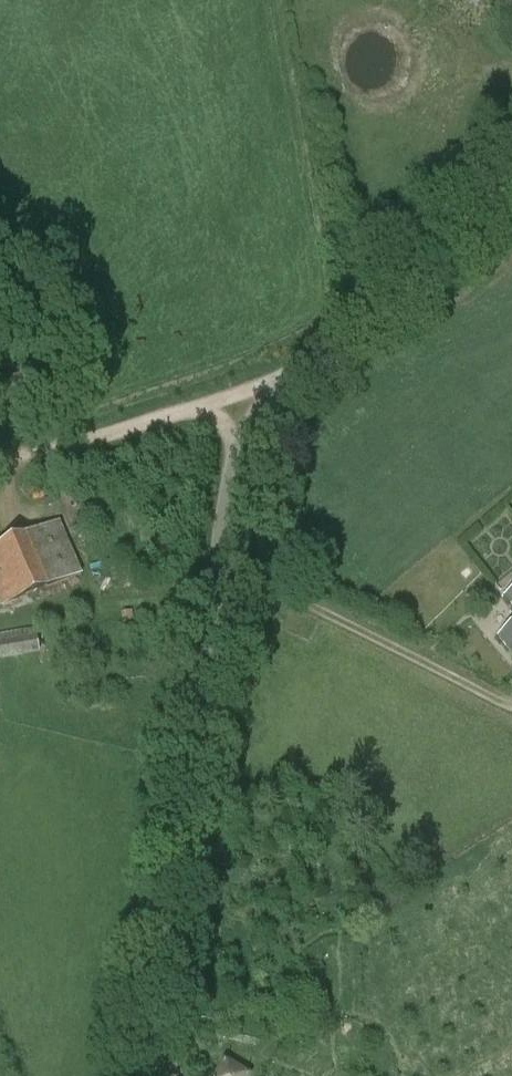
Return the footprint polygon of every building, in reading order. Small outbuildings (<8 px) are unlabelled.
[(1,608),(53,586),(58,598),(70,593),(65,582),(82,575),(60,523),(0,546),(0,605),(1,608)] [(511,654),(511,628),(499,639),(511,654)] [(0,635),(0,659),(39,653),(35,629),(0,635)] [(253,1074),(224,1058),(215,1075),(252,1075),(253,1074)]
